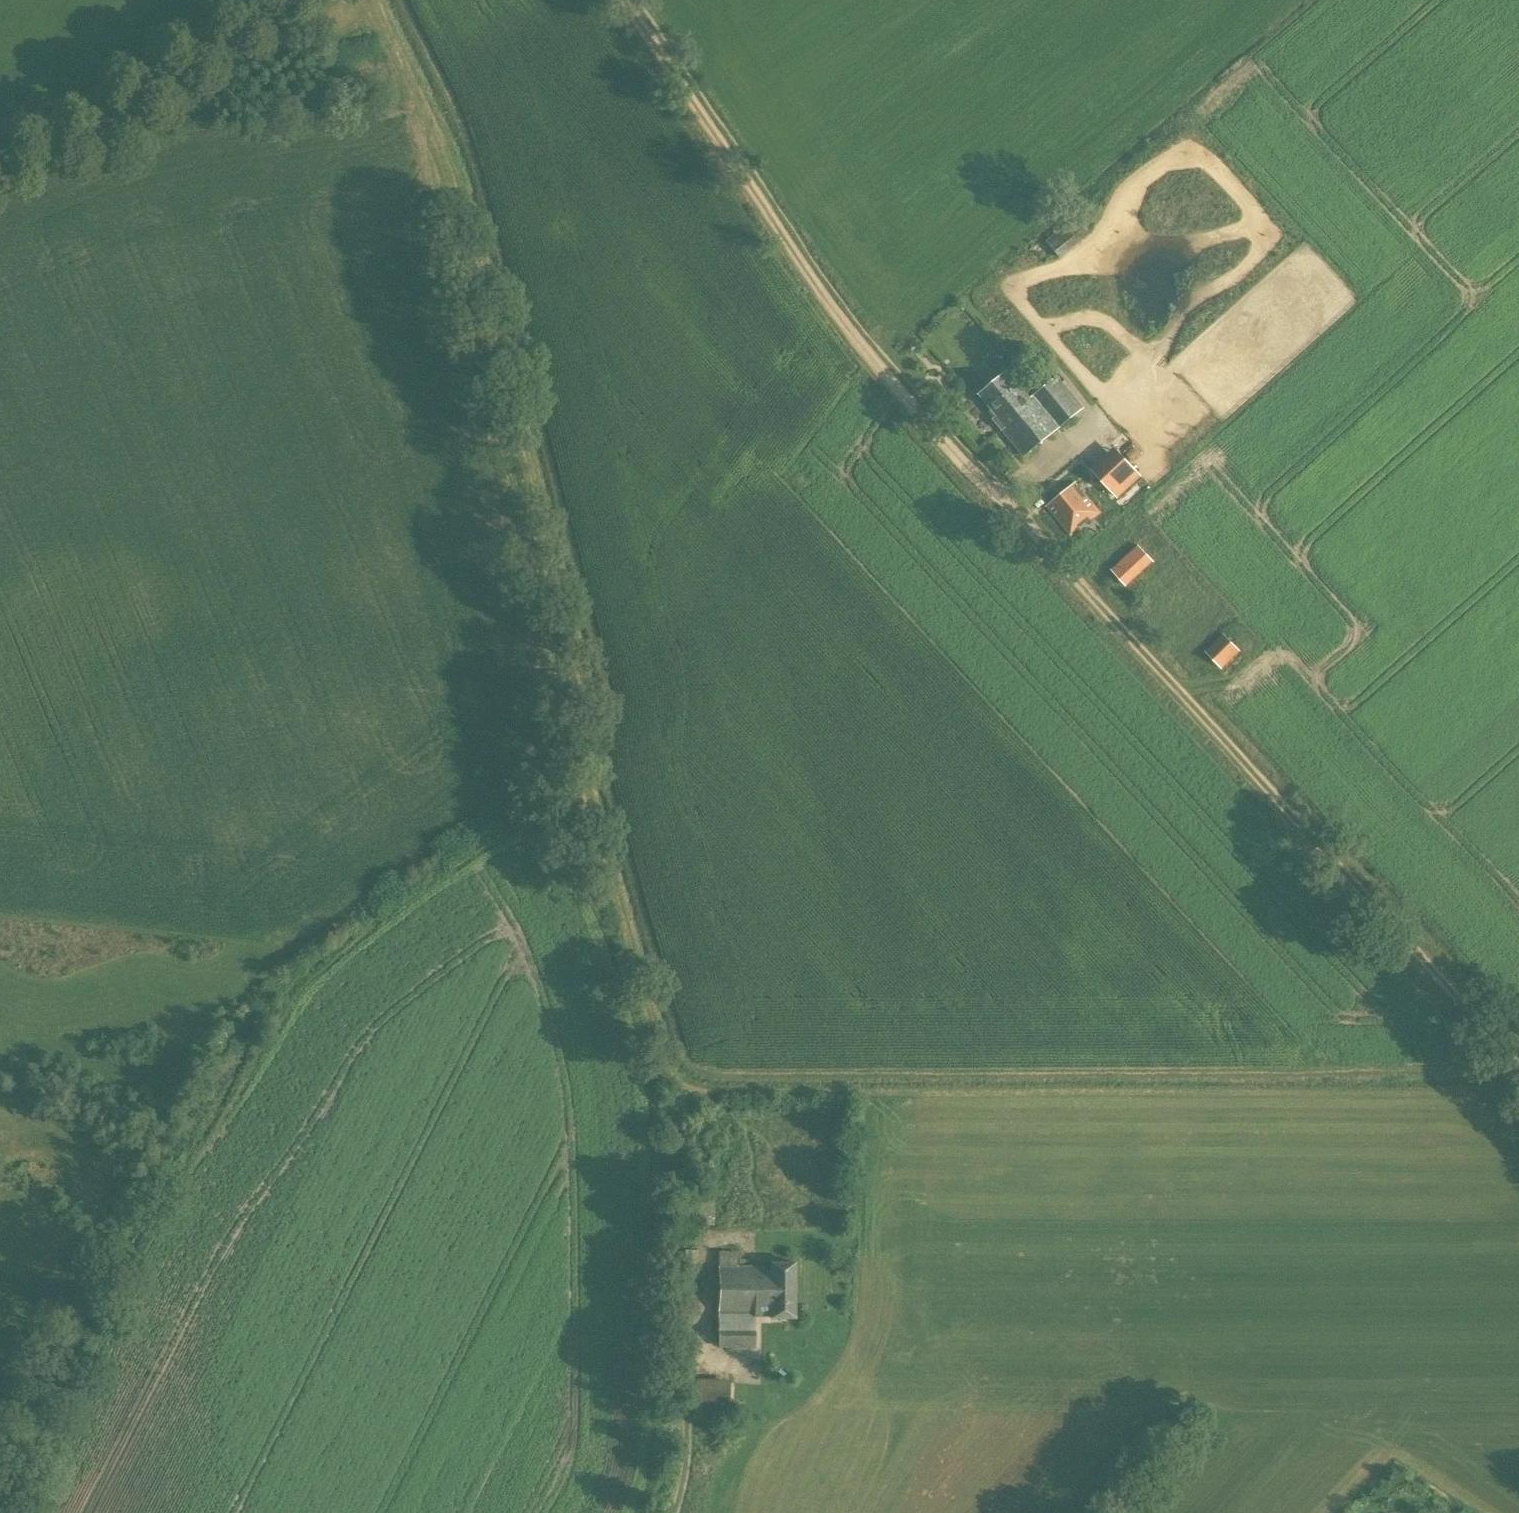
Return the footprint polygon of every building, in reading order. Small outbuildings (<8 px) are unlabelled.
[(1075,214),(1046,238),(1063,258),(1091,233),(1075,214)] [(994,419),(1024,456),(1083,408),(1057,376),(1031,398),(1008,370),(979,394),(997,416),(994,419)] [(1091,468),(1118,498),(1142,476),(1116,447),(1091,468)] [(1069,482),(1045,505),(1069,531),(1094,508),(1069,482)] [(1111,571),(1126,588),(1155,562),(1139,545),(1111,571)] [(1224,633),(1205,650),(1222,668),(1241,651),(1224,633)] [(719,1254),(718,1346),(755,1347),(755,1316),(794,1317),(795,1261),(771,1261),(771,1265),(738,1265),(738,1254),(719,1254)] [(705,1377),(703,1413),(734,1414),(735,1378),(705,1377)]
